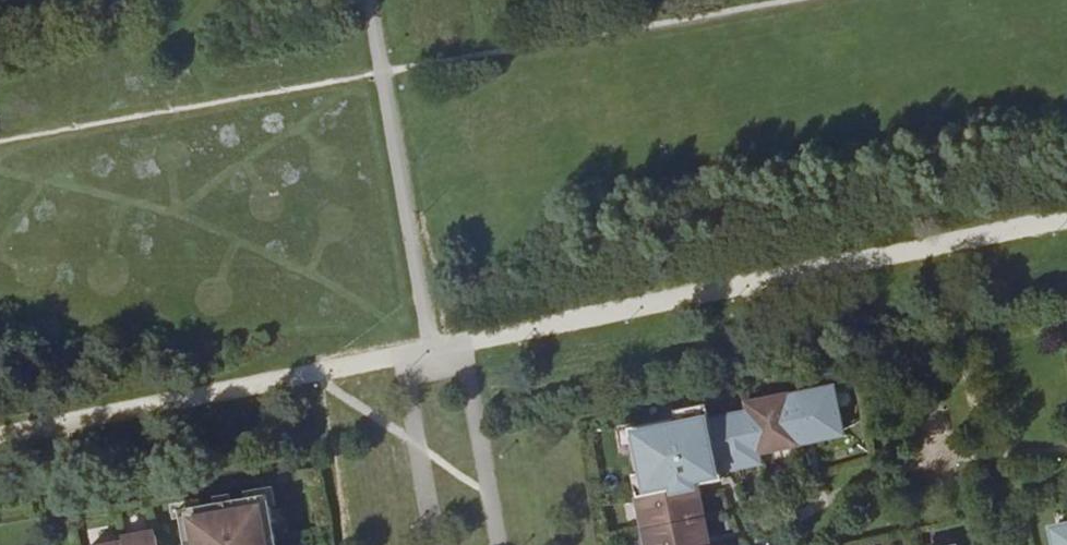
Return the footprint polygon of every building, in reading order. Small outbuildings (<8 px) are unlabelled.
[(628,429),(641,495),(637,496),(647,544),(711,544),(698,484),(706,482),(705,475),(722,470),(722,469),(761,461),(759,451),(798,443),(797,441),(840,432),(831,388),(787,397),(787,395),(747,404),(749,414),(710,422),(707,412),(628,429)] [(722,470),(705,475),(706,482),(724,479),(722,470)] [(167,495),(177,544),(263,544),(249,480),(167,495)] [(1056,544),(1066,544),(1066,528),(1053,530),(1056,544)] [(146,536),(132,539),(131,534),(112,537),(114,544),(148,544),(146,536)]
